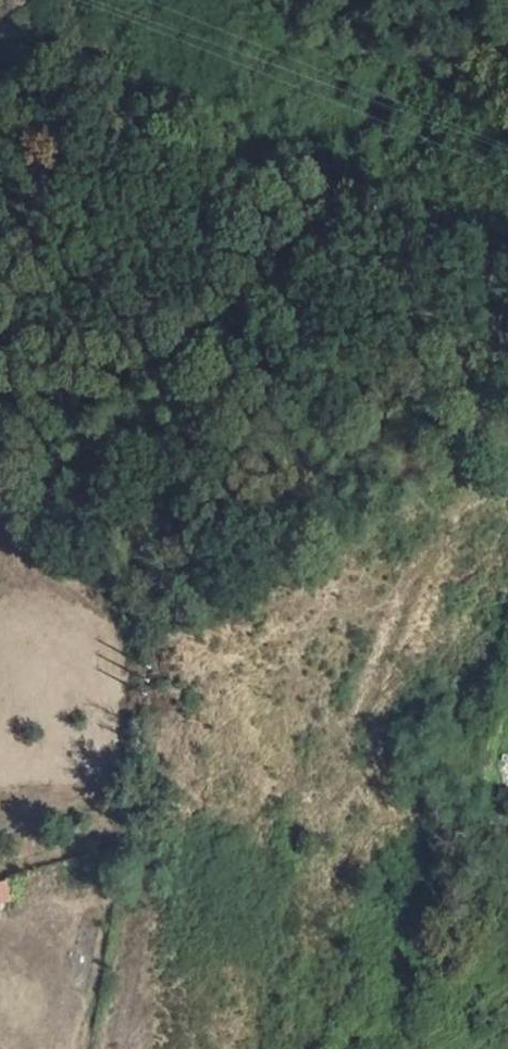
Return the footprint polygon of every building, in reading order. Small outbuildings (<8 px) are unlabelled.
[(0,884),(0,900),(10,898),(5,882),(0,884)]
